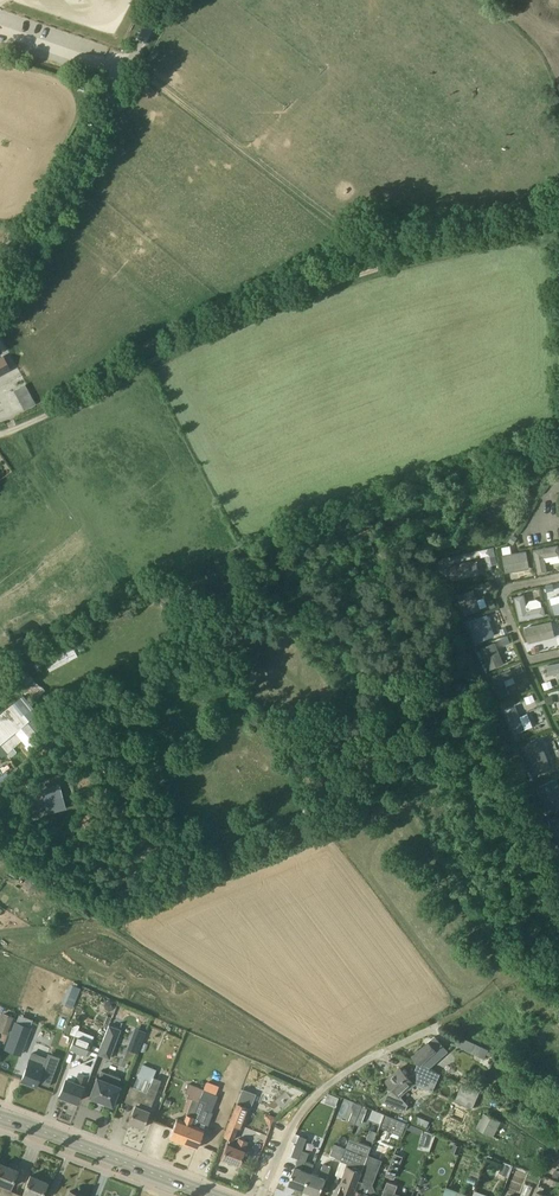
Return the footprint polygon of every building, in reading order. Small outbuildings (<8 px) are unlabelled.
[(4,357),(0,359),(0,373),(9,368),(4,357)] [(21,403),(25,410),(36,404),(25,384),(20,387),(27,400),(21,403)] [(513,535),(508,542),(513,545),(518,538),(513,535)] [(538,575),(548,573),(545,558),(558,555),(558,550),(558,545),(534,550),(538,575)] [(506,574),(530,569),(526,550),(502,555),(506,574)] [(451,582),(479,575),(476,560),(448,566),(451,582)] [(481,610),(473,589),(458,595),(466,616),(481,610)] [(514,597),(519,622),(546,616),(543,606),(527,610),(524,595),(514,597)] [(494,600),(488,602),(491,609),(496,607),(494,600)] [(487,614),(469,621),(476,642),(495,635),(487,614)] [(551,622),(525,628),(528,644),(555,638),(551,622)] [(508,635),(500,638),(503,646),(511,643),(508,635)] [(43,656),(50,670),(78,655),(71,642),(43,656)] [(481,648),(490,670),(504,664),(495,642),(481,648)] [(547,666),(549,675),(558,673),(558,663),(547,666)] [(493,676),(502,697),(510,694),(504,681),(514,677),(511,669),(493,676)] [(550,680),(542,683),(545,690),(553,687),(550,680)] [(533,694),(524,697),(527,704),(535,701),(533,694)] [(515,706),(507,709),(517,733),(525,730),(515,706)] [(524,748),(536,777),(553,770),(541,741),(524,748)] [(539,786),(550,813),(558,809),(557,805),(558,804),(558,785),(557,779),(539,786)] [(75,1007),(81,986),(70,983),(64,1004),(75,1007)] [(109,1011),(114,1009),(116,1003),(109,1000),(105,1002),(104,1003),(107,1009),(109,1011)] [(13,1017),(4,1014),(0,1025),(0,1031),(7,1034),(13,1017)] [(15,1021),(5,1049),(22,1055),(32,1027),(15,1021)] [(73,1027),(67,1025),(64,1032),(70,1034),(73,1027)] [(103,1042),(114,1046),(120,1029),(109,1025),(103,1042)] [(141,1028),(136,1041),(157,1048),(162,1035),(141,1028)] [(52,1044),(64,1048),(68,1037),(56,1032),(52,1044)] [(420,1065),(429,1068),(448,1051),(435,1037),(413,1056),(420,1065)] [(484,1060),(489,1050),(461,1037),(453,1044),(484,1060)] [(85,1055),(89,1045),(74,1039),(70,1049),(85,1055)] [(46,1058),(32,1053),(21,1081),(36,1086),(37,1083),(50,1087),(61,1059),(48,1054),(46,1058)] [(60,1098),(67,1101),(68,1099),(77,1102),(83,1085),(86,1086),(93,1067),(92,1067),(81,1063),(70,1068),(60,1095),(61,1096),(60,1098)] [(414,1073),(409,1077),(401,1068),(387,1081),(393,1088),(381,1100),(407,1110),(409,1105),(401,1095),(414,1083),(433,1091),(437,1083),(441,1073),(429,1068),(420,1065),(418,1063),(414,1073)] [(158,1090),(149,1087),(156,1070),(144,1065),(135,1087),(131,1086),(126,1099),(136,1102),(128,1122),(143,1128),(158,1090)] [(97,1077),(89,1097),(98,1100),(97,1101),(104,1103),(104,1102),(112,1106),(120,1086),(118,1085),(121,1078),(102,1070),(99,1078),(97,1077)] [(183,1143),(193,1117),(204,1090),(189,1084),(185,1092),(189,1094),(187,1097),(188,1097),(183,1111),(187,1113),(184,1121),(177,1119),(170,1138),(183,1143)] [(480,1091),(462,1084),(455,1101),(473,1109),(480,1091)] [(215,1094),(204,1090),(193,1117),(183,1143),(196,1148),(204,1129),(197,1126),(206,1104),(211,1106),(215,1094)] [(352,1106),(354,1111),(359,1113),(362,1106),(363,1106),(354,1102),(352,1106)] [(233,1141),(238,1128),(241,1129),(249,1108),(237,1104),(223,1137),(233,1141)] [(359,1113),(359,1115),(363,1116),(364,1117),(368,1108),(362,1106),(359,1113)] [(545,1116),(558,1122),(558,1111),(549,1107),(545,1116)] [(269,1126),(271,1127),(275,1116),(266,1112),(265,1116),(269,1126)] [(493,1137),(501,1122),(483,1113),(475,1129),(493,1137)] [(414,1122),(427,1128),(431,1121),(417,1115),(414,1122)] [(309,1144),(320,1147),(325,1131),(315,1127),(309,1144)] [(371,1128),(368,1138),(376,1141),(380,1131),(371,1128)] [(222,1134),(214,1131),(212,1138),(219,1140),(222,1134)] [(248,1141),(239,1138),(236,1147),(227,1144),(222,1158),(239,1165),(248,1141)] [(341,1160),(346,1147),(335,1143),(330,1155),(341,1160)] [(368,1156),(346,1147),(341,1160),(336,1174),(342,1176),(340,1183),(342,1184),(338,1195),(353,1195),(359,1180),(368,1156)] [(289,1184),(304,1190),(311,1172),(315,1164),(306,1161),(310,1153),(302,1150),(289,1184)] [(386,1175),(394,1178),(402,1156),(394,1153),(386,1175)] [(372,1182),(380,1161),(368,1156),(359,1180),(365,1182),(368,1184),(372,1182)] [(15,1192),(9,1190),(17,1170),(1,1163),(0,1166),(0,1183),(3,1184),(0,1191),(0,1195),(14,1195),(15,1192)] [(311,1172),(304,1190),(320,1195),(331,1167),(324,1164),(319,1175),(311,1172)] [(499,1173),(507,1176),(510,1167),(502,1164),(499,1173)] [(14,1195),(42,1195),(47,1182),(30,1175),(23,1195),(15,1192),(14,1195)] [(362,1192),(365,1182),(359,1180),(353,1195),(368,1195),(369,1194),(362,1192)] [(398,1186),(387,1182),(382,1195),(394,1195),(398,1186)] [(447,1188),(443,1195),(467,1195),(447,1188)]
